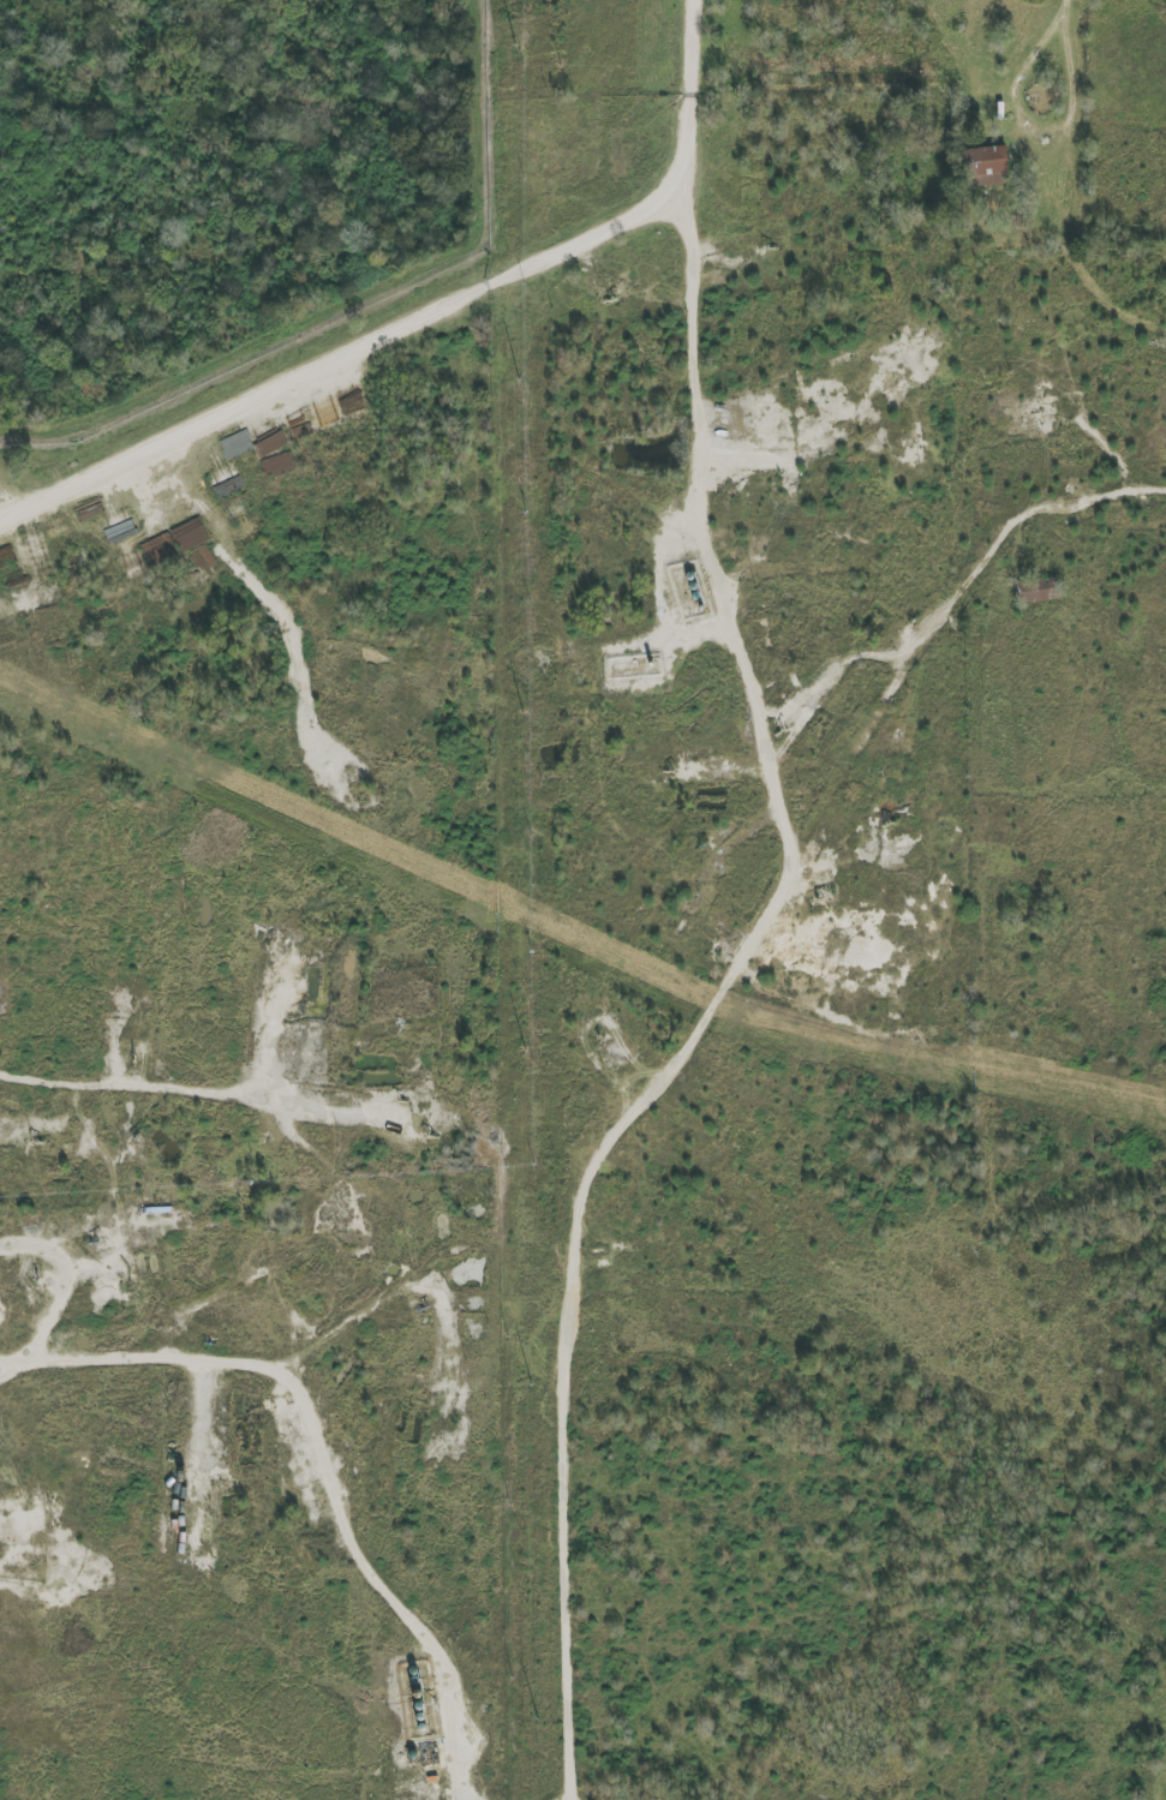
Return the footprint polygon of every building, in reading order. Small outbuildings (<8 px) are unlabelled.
[(962,150),(966,188),(1009,184),(1005,146),(962,150)] [(1027,594),(1028,603),(1051,602),(1050,580),(1017,581),(1018,595),(1027,594)]
